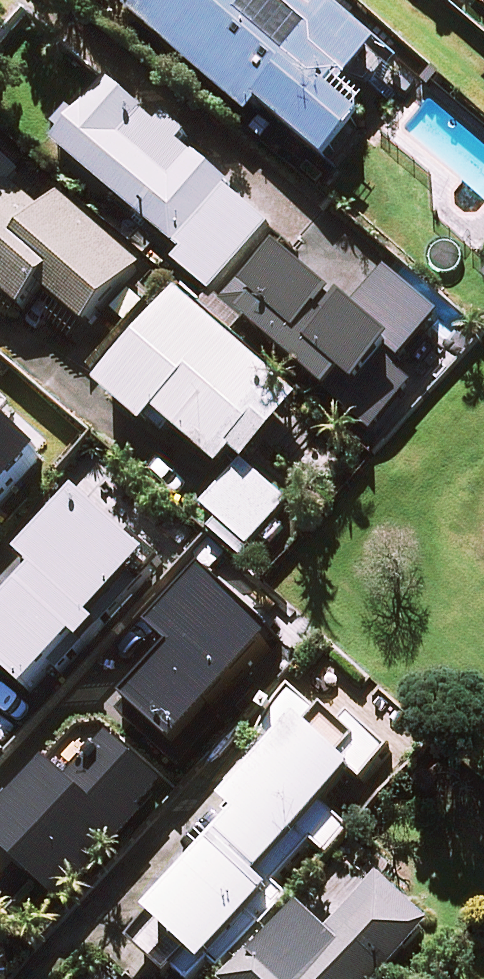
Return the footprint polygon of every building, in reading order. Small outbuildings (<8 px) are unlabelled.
[(296,0),(136,0),(128,9),(250,116),(262,103),(330,163),(368,119),(345,99),(387,52),(335,6),(322,22),(296,0)] [(216,292),(271,228),(176,145),(187,132),(118,71),(56,142),(184,254),(179,259),(216,292)] [(0,154),(0,310),(13,321),(32,299),(77,338),(140,265),(57,194),(42,211),(12,184),(22,173),(0,154)] [(288,243),(232,306),(382,437),(475,331),(394,260),(356,303),(288,243)] [(302,401),(183,297),(104,388),(149,427),(161,414),(223,468),(238,451),(250,461),(302,401)] [(0,445),(0,506),(15,520),(58,472),(26,443),(14,458),(0,445)] [(205,507),(220,519),(211,529),(242,557),(251,547),(289,503),(273,490),(250,469),(243,463),(205,507)] [(75,506),(28,560),(43,574),(0,623),(0,709),(10,718),(83,635),(86,638),(156,558),(99,508),(75,506)] [(298,617),(214,537),(194,558),(212,576),(159,632),(181,653),(133,703),(180,747),(219,706),(240,726),(322,639),(298,617)] [(378,693),(343,732),(299,694),(263,735),(280,750),(230,807),(243,819),(133,942),(175,978),(196,978),(215,957),(226,966),(276,909),(265,899),(315,843),(329,855),(350,832),(323,808),(355,772),(366,782),(415,726),(378,693)] [(116,736),(75,785),(50,764),(0,824),(0,845),(66,900),(168,780),(116,736)] [(382,878),(329,933),(304,909),(238,978),(380,978),(431,925),(382,878)]
